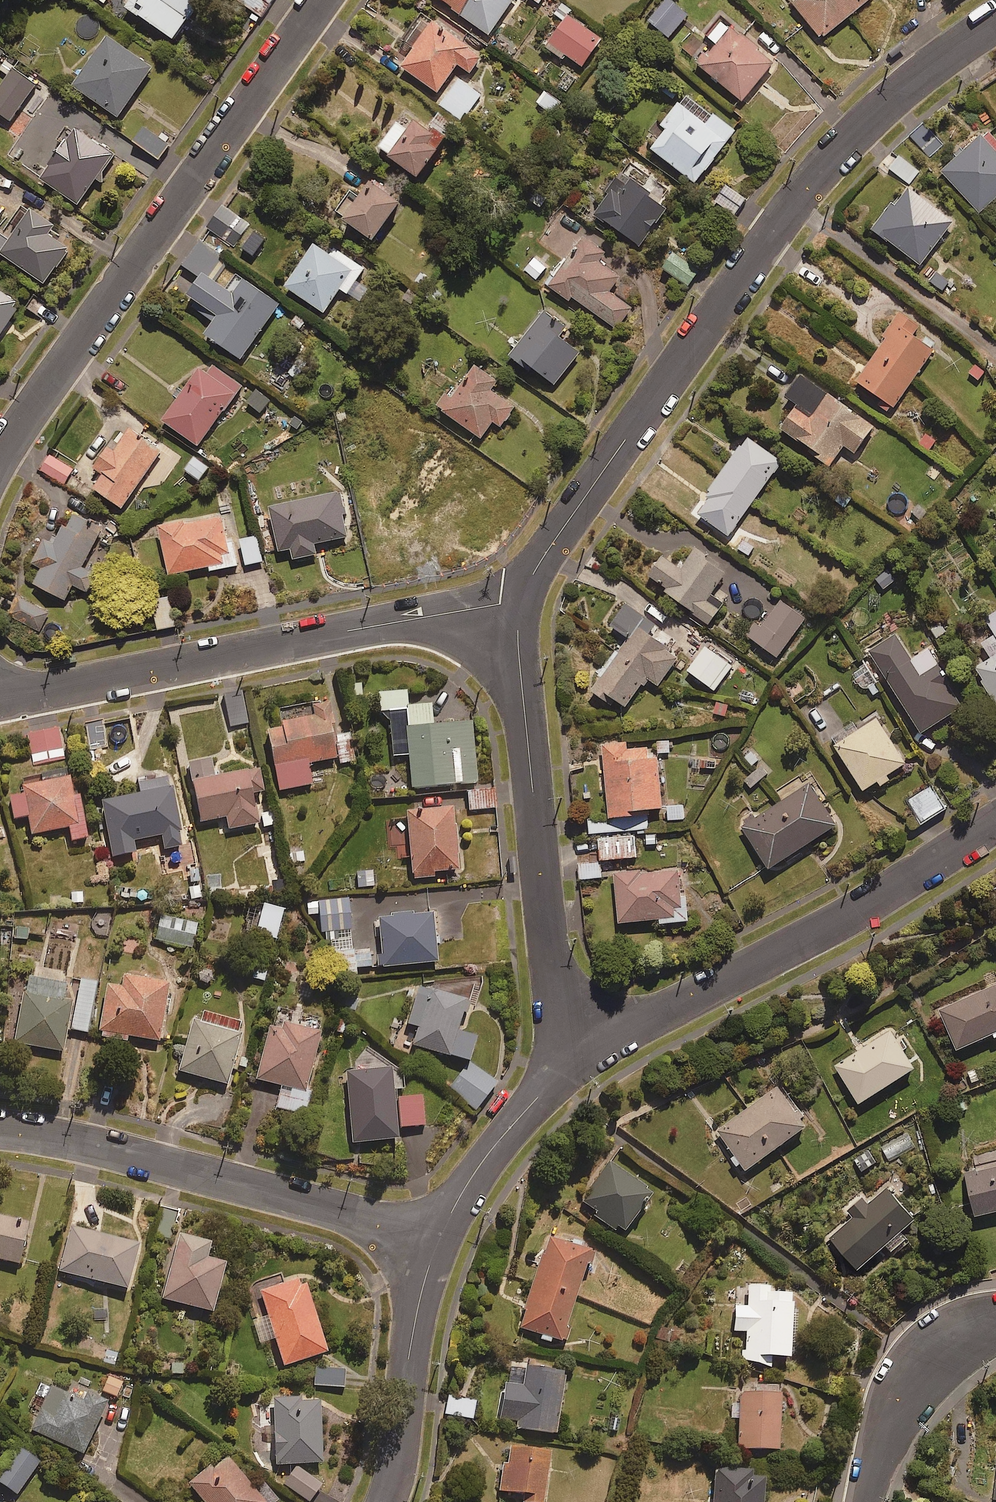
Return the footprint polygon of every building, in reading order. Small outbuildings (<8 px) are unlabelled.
[(201,0),(132,0),(126,9),(172,42),(201,0)] [(239,4),(261,19),(274,0),(241,0),(239,4)] [(489,37),(514,0),(438,0),(489,37)] [(668,0),(649,23),(668,39),(688,17),(668,0)] [(792,2),(821,40),(871,0),(795,0),(792,2)] [(601,42),(567,18),(546,49),(562,60),(565,56),(583,68),(601,42)] [(774,63),(723,21),(709,39),(719,47),(701,69),(742,103),(774,63)] [(481,62),(425,22),(407,46),(415,51),(401,70),(437,96),(458,67),(470,76),(481,62)] [(151,70),(107,40),(73,88),(118,119),(151,70)] [(7,61),(2,69),(11,76),(0,90),(0,113),(12,122),(39,86),(7,61)] [(462,75),(440,107),(463,123),(485,91),(462,75)] [(560,104),(544,93),(537,104),(553,115),(560,104)] [(735,133),(686,96),(662,129),(666,132),(651,151),(696,184),(735,133)] [(397,124),(379,151),(389,158),(387,160),(418,181),(444,144),(415,124),(409,132),(397,124)] [(45,180),(81,205),(116,156),(79,130),(45,180)] [(169,147),(144,130),(134,144),(159,161),(169,147)] [(995,199),(995,139),(989,131),(942,173),(979,214),(995,199)] [(919,172),(900,157),(890,169),(908,184),(919,172)] [(640,248),(666,210),(651,200),(654,195),(631,179),(618,197),(612,192),(595,217),(640,248)] [(400,205),(371,184),(362,198),(350,190),(332,214),(373,244),(400,205)] [(954,223),(906,187),(873,232),(921,268),(954,223)] [(25,206),(11,226),(6,222),(0,230),(0,250),(46,284),(71,250),(50,235),(56,228),(25,206)] [(221,207),(207,227),(232,244),(246,225),(221,207)] [(625,278),(604,262),(609,255),(583,235),(544,286),(567,303),(570,299),(617,334),(637,307),(615,291),(625,278)] [(211,283),(226,262),(197,240),(178,264),(200,281),(186,301),(216,322),(205,338),(240,362),(279,307),(236,278),(226,293),(211,283)] [(330,256),(314,245),(285,290),(324,315),(340,290),(347,295),(364,270),(334,250),(330,256)] [(700,272),(676,253),(662,271),(686,290),(700,272)] [(547,269),(535,258),(523,270),(535,281),(547,269)] [(0,290),(0,338),(23,306),(0,290)] [(565,330),(543,314),(512,358),(554,388),(579,353),(559,339),(565,330)] [(919,329),(900,316),(878,348),(881,350),(857,385),(893,411),(934,353),(912,338),(919,329)] [(241,389),(205,362),(161,421),(197,448),(241,389)] [(497,383),(473,365),(439,410),(480,441),(493,424),(500,429),(515,410),(490,392),(497,383)] [(873,432),(803,378),(786,399),(799,409),(782,431),(830,468),(845,448),(855,456),(873,432)] [(160,455),(128,432),(118,445),(114,442),(95,470),(104,476),(93,491),(121,510),(160,455)] [(781,465),(747,441),(695,513),(729,538),(781,465)] [(73,471),(49,456),(40,471),(64,485),(73,471)] [(208,469),(195,457),(184,469),(198,481),(208,469)] [(348,539),(340,496),(271,509),(280,552),(291,550),(293,561),(317,556),(314,545),(348,539)] [(101,534),(71,517),(54,548),(44,543),(32,565),(42,571),(34,586),(64,602),(73,586),(87,594),(96,577),(82,569),(101,534)] [(160,530),(167,576),(209,569),(210,575),(237,570),(232,543),(227,544),(223,520),(160,530)] [(263,562),(256,537),(238,542),(245,567),(263,562)] [(726,574),(697,552),(684,569),(666,555),(650,577),(668,591),(666,594),(709,626),(724,606),(710,596),(726,574)] [(874,582),(884,594),(898,582),(889,570),(874,582)] [(50,615),(20,599),(11,616),(40,632),(50,615)] [(170,599),(153,602),(158,631),(175,628),(170,599)] [(805,622),(780,604),(753,642),(778,660),(805,622)] [(656,627),(625,607),(611,629),(629,641),(594,693),(624,713),(646,680),(658,689),(678,659),(649,639),(656,627)] [(985,617),(995,635),(984,642),(993,658),(976,669),(995,703),(995,610),(985,617)] [(921,680),(895,638),(871,653),(922,736),(964,710),(938,669),(921,680)] [(732,668),(705,648),(687,673),(715,692),(732,668)] [(405,693),(378,695),(380,714),(389,713),(393,759),(408,757),(410,791),(476,785),(471,725),(432,728),(430,708),(407,710),(405,693)] [(247,724),(240,694),(223,698),(230,728),(247,724)] [(728,719),(728,704),(709,705),(709,720),(728,719)] [(336,761),(326,706),(278,715),(282,732),(265,735),(276,793),(311,787),(307,766),(336,761)] [(907,767),(876,715),(863,722),(868,730),(859,735),(853,726),(830,739),(862,793),(907,767)] [(107,747),(102,722),(84,725),(89,750),(107,747)] [(64,757),(58,730),(27,736),(33,764),(64,757)] [(627,751),(626,743),(602,745),(610,822),(633,819),(633,815),(663,812),(657,761),(650,762),(649,749),(627,751)] [(717,771),(717,758),(698,758),(699,772),(717,771)] [(214,782),(210,763),(187,768),(198,825),(225,820),(228,832),(257,827),(251,797),(262,795),(258,773),(214,782)] [(169,781),(138,786),(140,797),(102,804),(107,830),(122,828),(125,845),(160,839),(163,853),(180,850),(169,781)] [(72,802),(68,782),(23,791),(24,799),(9,802),(13,823),(27,820),(31,837),(67,830),(70,844),(86,840),(78,800),(72,802)] [(837,829),(809,786),(742,829),(770,872),(837,829)] [(946,811),(931,786),(906,801),(921,826),(946,811)] [(467,790),(468,814),(496,814),(495,790),(467,790)] [(452,811),(407,815),(412,881),(432,880),(432,875),(458,873),(452,811)] [(636,859),(634,837),(599,840),(601,862),(636,859)] [(600,863),(578,865),(580,881),(601,879),(600,863)] [(679,872),(615,876),(619,925),(660,923),(660,926),(688,925),(687,899),(681,899),(679,872)] [(307,916),(319,915),(321,941),(327,941),(328,955),(334,955),(336,978),(354,977),(353,970),(370,968),(368,949),(351,950),(347,900),(306,904),(307,916)] [(282,914),(262,909),(254,942),(274,947),(282,914)] [(432,916),(377,920),(380,970),(436,966),(432,916)] [(196,928),(158,921),(155,943),(192,950),(196,928)] [(468,1003),(477,1005),(482,990),(482,977),(439,980),(434,995),(417,990),(406,1027),(418,1030),(412,1048),(468,1065),(476,1040),(456,1035),(461,1017),(468,1019),(468,1003)] [(63,990),(25,983),(14,1046),(62,1055),(66,1032),(86,1035),(94,987),(65,981),(63,990)] [(167,988),(122,981),(120,992),(106,989),(98,1039),(125,1044),(126,1040),(158,1045),(167,988)] [(995,1044),(995,988),(940,1012),(958,1054),(993,1039),(995,1044)] [(226,1088),(243,1026),(205,1016),(202,1030),(192,1027),(179,1075),(226,1088)] [(319,1037),(270,1025),(256,1083),(280,1089),(275,1110),(300,1116),(319,1037)] [(916,1073),(891,1032),(835,1067),(859,1107),(916,1073)] [(496,1085),(470,1064),(450,1091),(477,1111),(496,1085)] [(403,1072),(346,1076),(351,1147),(396,1144),(395,1130),(424,1128),(422,1096),(404,1098),(403,1072)] [(735,1158),(730,1161),(737,1171),(742,1167),(746,1174),(809,1130),(779,1087),(716,1132),(735,1158)] [(652,1199),(609,1165),(577,1206),(620,1239),(652,1199)] [(966,1176),(975,1220),(995,1215),(995,1169),(966,1176)] [(918,1227),(886,1190),(868,1206),(863,1200),(849,1212),(855,1219),(827,1243),(858,1279),(918,1227)] [(0,1219),(0,1262),(22,1267),(32,1226),(0,1219)] [(141,1249),(73,1231),(62,1274),(130,1291),(141,1249)] [(214,1246),(182,1237),(164,1301),(215,1315),(229,1267),(209,1261),(214,1246)] [(582,1254),(584,1248),(573,1245),(571,1251),(546,1243),(519,1331),(542,1338),(540,1343),(551,1346),(552,1341),(567,1345),(572,1331),(566,1329),(584,1270),(588,1272),(592,1257),(582,1254)] [(280,1275),(244,1285),(262,1347),(278,1342),(286,1368),(329,1355),(307,1281),(284,1288),(280,1275)] [(765,1292),(748,1291),(748,1309),(735,1309),(734,1333),(747,1334),(746,1365),(790,1366),(792,1297),(765,1296),(765,1292)] [(346,1370),(318,1368),(316,1387),(345,1388),(346,1370)] [(564,1380),(525,1374),(522,1390),(505,1388),(500,1421),(518,1424),(516,1433),(555,1439),(564,1380)] [(125,1385),(111,1377),(103,1392),(118,1399),(125,1385)] [(82,1404),(54,1390),(34,1432),(85,1457),(110,1408),(86,1396),(82,1404)] [(779,1398),(739,1397),(738,1455),(778,1456),(779,1398)] [(302,1401),(276,1403),(279,1467),(325,1465),(322,1406),(303,1407),(302,1401)] [(474,1408),(448,1401),(443,1418),(470,1425),(474,1408)] [(507,1448),(499,1497),(524,1501),(542,1501),(550,1455),(507,1448)] [(22,1451),(0,1480),(0,1484),(18,1497),(42,1465),(22,1451)] [(228,1458),(192,1487),(204,1501),(263,1501),(228,1458)] [(297,1469),(286,1486),(309,1501),(313,1501),(323,1487),(297,1469)] [(716,1473),(714,1501),(762,1501),(763,1486),(748,1484),(749,1475),(716,1473)]
